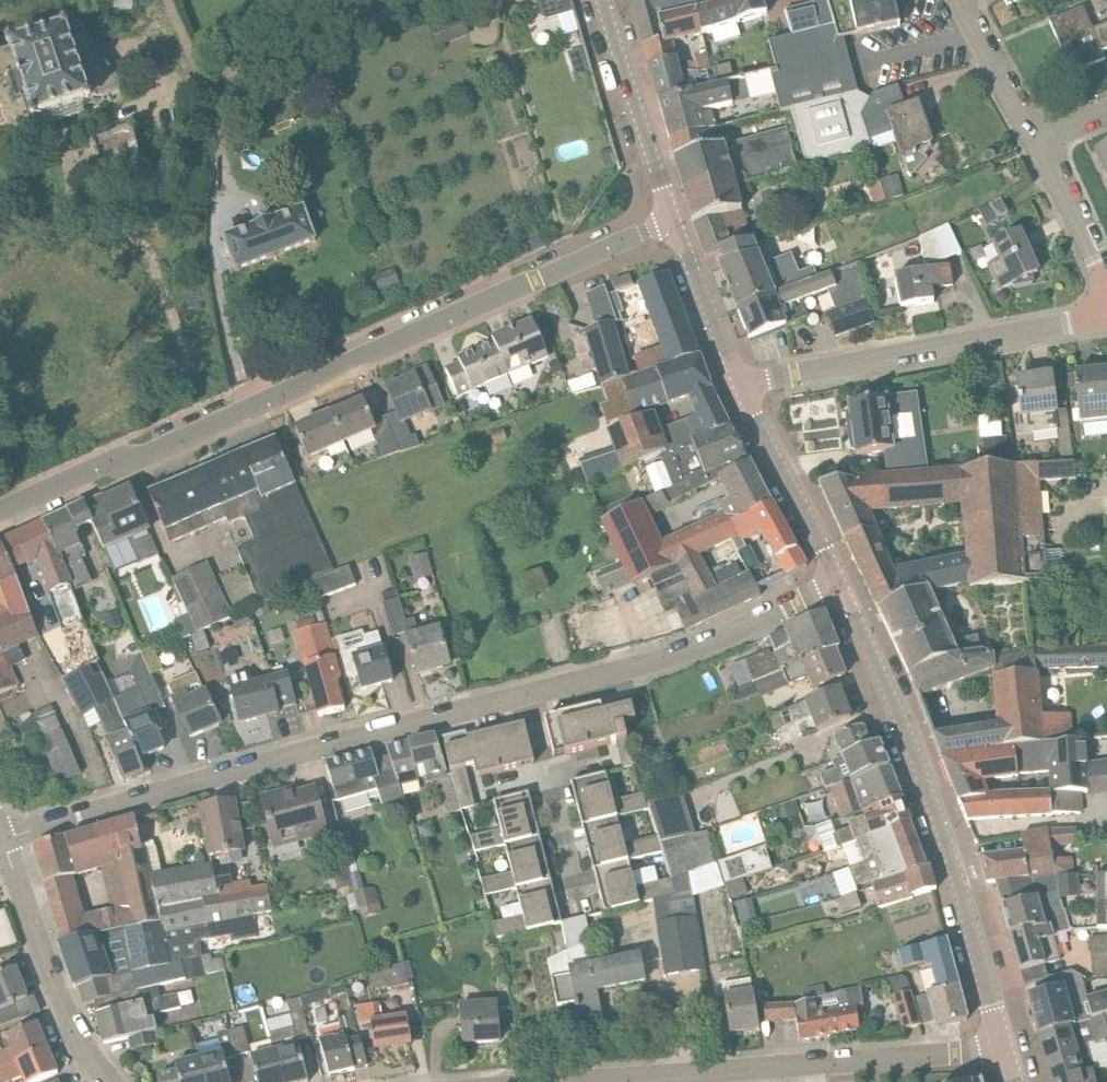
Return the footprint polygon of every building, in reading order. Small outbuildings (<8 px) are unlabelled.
[(535,3),(538,2),(542,17),(547,20),(576,10),(573,0),(534,0),(535,3)] [(696,10),(708,7),(730,0),(631,0),(645,46),(664,41),(659,19),(696,10)] [(708,7),(696,10),(703,34),(714,31),(737,24),(766,10),(762,0),(730,0),(708,7)] [(851,92),(858,90),(847,38),(901,26),(895,0),(827,0),(835,26),(793,37),(768,43),(776,71),(771,72),(781,110),(792,107),(807,164),(871,144),(862,116),(861,114),(859,115),(851,92)] [(835,26),(827,0),(810,0),(811,2),(786,9),(793,37),(835,26)] [(1093,30),(1084,7),(1050,21),(1072,73),(1106,59),(1103,51),(1106,50),(1106,24),(1093,30)] [(696,10),(659,19),(664,41),(645,46),(650,63),(676,57),(673,42),(703,34),(696,10)] [(85,112),(82,103),(116,92),(119,90),(122,87),(122,82),(80,27),(74,23),(68,22),(63,22),(58,25),(55,29),(53,34),(14,47),(13,46),(12,45),(10,45),(9,46),(8,47),(7,48),(7,49),(7,51),(0,53),(0,78),(9,74),(16,98),(27,95),(35,118),(43,116),(46,124),(85,112)] [(572,66),(585,61),(580,48),(567,52),(572,66)] [(696,62),(698,71),(711,69),(707,50),(694,54),(696,62)] [(714,68),(711,69),(698,71),(680,70),(676,57),(650,63),(659,100),(719,85),(718,84),(714,68)] [(728,82),(731,96),(749,92),(745,78),(735,81),(728,82)] [(728,82),(718,84),(719,85),(659,100),(670,139),(706,130),(702,112),(733,104),(728,82)] [(871,141),(895,133),(904,159),(903,159),(907,174),(911,176),(928,158),(925,156),(933,147),(918,103),(906,107),(899,85),(874,94),(862,116),(869,136),(871,141)] [(711,149),(706,130),(670,139),(684,189),(741,173),(743,181),(745,181),(797,166),(787,128),(735,142),(736,144),(726,146),(726,145),(711,149)] [(1106,170),(1106,169),(1106,142),(1095,148),(1106,170)] [(139,143),(100,145),(101,178),(141,176),(139,143)] [(604,165),(614,162),(611,149),(601,152),(604,165)] [(874,203),(886,199),(877,171),(865,175),(874,203)] [(706,255),(745,243),(741,229),(748,226),(743,209),(737,187),(746,185),(745,181),(743,181),(741,173),(684,189),(694,223),(706,255)] [(898,174),(881,179),(887,200),(904,196),(898,174)] [(1009,212),(1001,198),(992,203),(999,217),(1009,212)] [(979,210),(987,224),(998,217),(990,204),(979,210)] [(280,254),(316,240),(304,207),(272,219),(271,218),(256,224),(256,225),(224,237),(236,270),(273,256),(280,254)] [(961,253),(948,223),(920,237),(924,261),(933,261),(941,260),(961,253)] [(1019,232),(991,245),(999,261),(989,265),(1000,290),(1012,284),(1014,287),(1012,288),(1012,289),(1033,284),(1032,283),(1030,284),(1027,277),(1038,272),(1019,232)] [(776,294),(797,286),(830,273),(826,262),(771,283),(759,252),(754,241),(745,243),(706,255),(707,257),(716,254),(738,310),(776,295),(776,294)] [(855,264),(831,273),(830,273),(797,286),(803,300),(828,290),(837,312),(829,315),(836,335),(873,321),(864,296),(865,295),(855,264)] [(896,276),(902,307),(934,301),(932,289),(953,285),(949,266),(896,276)] [(396,268),(373,276),(378,291),(401,283),(402,283),(396,268)] [(660,348),(631,357),(632,359),(624,362),(629,378),(699,355),(668,274),(634,286),(616,292),(608,295),(606,287),(604,288),(614,316),(643,304),(660,348)] [(613,282),(616,292),(634,286),(630,276),(613,282)] [(797,286),(776,294),(776,295),(738,310),(751,341),(786,326),(809,316),(803,300),(797,286)] [(587,332),(602,386),(629,378),(624,362),(632,359),(631,357),(625,358),(614,324),(616,323),(614,316),(604,288),(587,294),(599,327),(587,332)] [(495,343),(494,343),(508,375),(549,356),(533,320),(518,327),(511,324),(508,331),(493,338),(495,343)] [(481,349),(459,359),(461,363),(446,369),(459,396),(508,375),(494,343),(491,345),(484,342),(481,349)] [(608,432),(613,446),(622,468),(659,454),(659,453),(732,427),(712,389),(699,355),(629,378),(602,386),(608,405),(617,402),(623,418),(636,414),(668,402),(669,406),(686,399),(693,415),(685,418),(685,420),(661,430),(654,414),(608,432)] [(562,371),(557,359),(548,363),(553,375),(562,371)] [(406,424),(443,408),(427,367),(413,373),(415,378),(388,388),(397,412),(386,416),(401,451),(419,443),(416,435),(411,436),(406,424)] [(1076,374),(1077,388),(1082,423),(1106,421),(1106,371),(1076,374)] [(1056,414),(1052,374),(1018,379),(1022,415),(1015,416),(1018,436),(1034,435),(1032,426),(1056,423),(1060,451),(1072,449),(1068,413),(1056,415),(1056,414)] [(892,397),(891,384),(883,386),(884,398),(892,397)] [(850,404),(857,455),(893,450),(889,417),(918,413),(915,395),(850,404)] [(453,401),(458,413),(465,410),(460,398),(453,401)] [(364,399),(331,414),(344,444),(376,430),(387,456),(401,451),(386,416),(374,421),(364,399)] [(344,444),(331,414),(296,430),(309,459),(344,444)] [(732,427),(659,453),(659,454),(662,460),(672,487),(662,493),(668,505),(718,478),(716,472),(747,456),(732,427)] [(490,432),(495,444),(507,439),(503,428),(490,432)] [(983,439),(987,466),(1012,463),(1009,436),(983,439)] [(261,603),(310,580),(334,569),(276,438),(150,494),(171,543),(227,518),(229,523),(245,516),(256,541),(238,549),(261,603)] [(614,450),(581,458),(586,478),(619,470),(614,450)] [(718,478),(729,500),(719,505),(723,512),(662,541),(651,517),(669,507),(668,505),(662,493),(638,505),(607,521),(601,523),(620,563),(631,584),(659,572),(659,573),(700,555),(739,538),(731,525),(773,505),(750,461),(718,478)] [(960,501),(965,556),(968,585),(969,588),(1048,579),(1040,482),(1076,479),(1074,463),(957,473),(960,501)] [(957,473),(820,484),(846,541),(875,532),(874,529),(876,529),(884,527),(880,511),(960,501),(957,473)] [(149,530),(130,488),(101,501),(99,497),(83,505),(93,524),(93,525),(105,550),(149,530)] [(607,521),(638,505),(633,495),(601,511),(607,521)] [(93,524),(83,505),(40,524),(69,594),(73,593),(93,584),(82,558),(86,556),(82,546),(76,535),(80,534),(79,531),(93,525),(93,524)] [(731,525),(739,538),(745,536),(751,551),(767,543),(776,560),(798,549),(773,505),(731,525)] [(69,594),(40,524),(19,535),(29,564),(28,565),(29,566),(38,563),(49,594),(63,629),(84,621),(73,593),(69,594)] [(846,541),(879,610),(929,588),(932,593),(968,585),(965,556),(893,570),(876,529),(874,529),(875,532),(846,541)] [(19,535),(0,543),(0,586),(17,578),(14,571),(28,565),(29,564),(19,535)] [(414,581),(433,576),(427,553),(408,558),(414,581)] [(686,629),(686,631),(709,620),(761,595),(759,589),(750,571),(742,575),(716,587),(711,577),(700,555),(659,573),(663,583),(655,587),(669,616),(678,613),(686,629)] [(173,579),(193,621),(199,633),(234,616),(208,562),(173,579)] [(737,564),(711,577),(716,587),(742,575),(737,564)] [(349,566),(310,580),(318,599),(356,585),(349,566)] [(520,577),(527,596),(548,587),(541,569),(520,577)] [(40,637),(33,620),(17,578),(0,586),(0,649),(2,652),(9,669),(26,660),(19,646),(40,637)] [(932,593),(929,588),(879,610),(910,676),(955,657),(959,656),(959,655),(982,652),(978,636),(953,642),(932,593)] [(383,603),(393,636),(410,631),(399,599),(383,603)] [(268,604),(253,609),(257,618),(271,613),(268,604)] [(123,624),(117,610),(102,616),(108,631),(123,624)] [(322,611),(316,613),(318,622),(325,620),(322,611)] [(744,660),(753,682),(782,669),(806,659),(839,647),(826,613),(770,636),(776,652),(771,654),(769,650),(744,660)] [(173,621),(182,640),(197,633),(188,614),(173,621)] [(305,665),(319,716),(345,709),(336,678),(341,677),(326,623),(296,631),(301,649),(309,647),(314,662),(305,665)] [(439,629),(408,638),(418,674),(450,665),(439,629)] [(198,633),(188,638),(193,650),(203,645),(198,633)] [(359,674),(363,690),(393,681),(383,650),(378,633),(364,637),(367,647),(342,654),(348,677),(359,674)] [(140,651),(151,675),(163,669),(152,645),(140,651)] [(994,703),(1040,694),(1039,672),(1036,673),(1035,669),(1106,667),(1106,646),(1034,648),(1034,647),(1029,647),(994,655),(983,651),(982,652),(959,655),(959,656),(955,657),(910,676),(919,699),(991,672),(994,703)] [(806,659),(782,669),(789,685),(807,677),(812,688),(846,674),(836,650),(840,648),(839,647),(806,659)] [(15,686),(7,670),(9,669),(2,652),(0,653),(0,693),(15,686)] [(62,679),(82,717),(95,710),(108,739),(107,739),(123,781),(145,773),(139,758),(123,722),(117,708),(110,692),(111,692),(100,676),(95,678),(89,666),(62,679)] [(197,673),(167,687),(192,737),(221,723),(197,673)] [(279,712),(278,710),(277,708),(295,703),(288,675),(252,685),(249,675),(229,681),(241,722),(279,712)] [(110,692),(117,708),(129,703),(134,717),(123,722),(139,758),(164,748),(157,731),(163,729),(155,711),(165,707),(151,676),(111,692),(110,692)] [(758,693),(753,682),(732,691),(737,702),(758,693)] [(851,717),(840,688),(804,703),(805,703),(789,709),(789,710),(795,723),(810,716),(816,731),(851,717)] [(932,734),(940,756),(1073,741),(1070,714),(1042,716),(1040,694),(994,703),(997,725),(932,734)] [(544,719),(551,747),(553,746),(553,744),(565,741),(568,752),(566,753),(566,754),(617,741),(623,769),(636,765),(627,738),(620,724),(636,720),(632,706),(604,713),(601,705),(544,719)] [(27,746),(40,740),(32,722),(19,728),(27,746)] [(460,734),(443,738),(451,771),(461,810),(476,806),(466,768),(475,766),(478,777),(523,766),(522,764),(520,764),(517,753),(530,750),(530,752),(532,752),(525,724),(468,739),(469,743),(462,745),(460,734)] [(833,761),(834,764),(881,745),(880,742),(872,745),(863,725),(835,736),(843,757),(833,761)] [(387,748),(389,756),(399,786),(419,780),(418,778),(426,775),(428,781),(437,779),(448,814),(460,811),(450,775),(445,773),(436,736),(387,748)] [(1088,762),(1087,740),(1073,741),(940,756),(959,802),(992,799),(985,783),(1018,778),(1018,774),(1048,771),(1050,795),(1081,792),(1088,791),(1088,776),(1106,774),(1106,759),(1088,762)] [(820,775),(826,790),(831,789),(831,788),(889,767),(881,745),(834,764),(836,769),(820,775)] [(405,804),(399,786),(389,756),(374,760),(372,752),(327,765),(334,789),(338,801),(370,792),(369,788),(376,786),(384,811),(405,804)] [(863,812),(901,798),(889,767),(831,788),(831,789),(840,819),(863,811),(863,812)] [(572,781),(572,782),(583,826),(592,823),(591,823),(617,816),(648,808),(644,793),(614,801),(607,772),(572,781)] [(1088,791),(1106,789),(1106,774),(1088,776),(1088,791)] [(328,833),(321,807),(315,788),(296,793),(295,788),(261,797),(275,848),(328,833)] [(472,837),(476,852),(505,845),(532,838),(532,839),(541,836),(529,792),(494,801),(502,829),(472,837)] [(992,799),(959,802),(967,821),(1052,816),(1052,814),(1082,812),(1081,792),(1050,795),(992,799)] [(649,808),(661,845),(695,834),(683,796),(649,808)] [(857,840),(858,841),(910,822),(901,798),(863,812),(865,816),(862,818),(862,817),(848,822),(850,827),(832,833),(837,847),(857,840)] [(244,851),(235,801),(201,808),(210,857),(230,853),(231,857),(234,858),(240,857),(242,855),(241,851),(244,851)] [(794,802),(780,808),(784,819),(798,814),(794,802)] [(628,860),(659,852),(655,836),(624,844),(617,816),(591,823),(592,823),(595,836),(587,838),(590,847),(589,848),(594,869),(603,867),(603,866),(609,864),(628,860)] [(142,849),(135,818),(109,826),(118,860),(128,905),(133,928),(164,922),(167,932),(206,924),(201,898),(215,895),(210,865),(152,876),(147,848),(142,849)] [(849,868),(850,869),(918,844),(910,822),(858,841),(865,862),(849,868)] [(109,826),(67,839),(77,873),(118,860),(109,826)] [(1024,851),(982,856),(988,882),(995,881),(996,883),(1078,880),(1077,874),(1074,875),(1072,857),(1053,860),(1051,846),(1078,844),(1076,830),(1048,832),(1048,829),(1021,834),(1024,851)] [(708,830),(695,834),(661,845),(672,879),(690,872),(718,862),(708,830)] [(45,884),(77,873),(67,839),(66,835),(33,845),(45,884)] [(543,882),(552,880),(546,858),(545,859),(543,849),(535,851),(532,839),(532,838),(505,845),(512,873),(483,881),(487,895),(517,888),(543,881),(543,882)] [(884,882),(883,881),(903,874),(931,867),(930,866),(927,867),(918,844),(850,869),(856,886),(872,880),(874,885),(884,882)] [(765,846),(719,862),(725,884),(772,869),(765,846)] [(600,891),(605,911),(605,912),(626,907),(653,900),(670,896),(675,894),(672,880),(672,879),(671,878),(635,888),(628,860),(609,864),(603,866),(603,867),(606,879),(598,881),(601,891),(600,891)] [(874,885),(873,886),(878,908),(913,898),(913,895),(937,889),(931,867),(903,874),(883,881),(884,882),(874,885)] [(340,896),(355,893),(350,875),(349,871),(334,875),(340,896)] [(350,875),(355,893),(356,892),(364,890),(364,887),(360,872),(358,872),(351,874),(350,875)] [(672,879),(672,880),(675,894),(670,896),(653,900),(656,922),(697,916),(693,890),(690,872),(672,879)] [(1106,928),(1106,874),(1096,874),(1097,928),(1106,928)] [(749,894),(743,878),(725,884),(730,900),(749,894)] [(1078,880),(996,883),(1010,934),(1034,928),(1034,930),(1051,926),(1053,932),(1057,931),(1058,934),(1070,931),(1065,908),(1043,914),(1038,898),(1060,892),(1060,895),(1079,894),(1078,880)] [(498,939),(542,928),(563,923),(563,922),(557,902),(556,902),(554,892),(546,894),(543,882),(543,881),(517,888),(523,917),(494,924),(498,939)] [(359,910),(381,905),(377,884),(364,887),(364,890),(356,892),(359,910)] [(273,911),(268,885),(215,895),(201,898),(206,924),(254,915),(273,911)] [(65,942),(133,928),(128,905),(83,915),(75,892),(51,900),(65,942)] [(844,914),(861,909),(856,893),(839,899),(844,914)] [(735,903),(741,924),(758,920),(752,898),(735,903)] [(164,922),(133,928),(65,942),(62,943),(75,988),(80,987),(181,961),(202,956),(199,941),(230,935),(231,941),(258,935),(254,915),(206,924),(167,932),(164,922)] [(697,916),(656,922),(661,950),(667,980),(669,980),(668,978),(700,971),(707,970),(697,916)] [(571,1030),(593,1025),(593,1024),(591,1024),(585,994),(647,982),(642,957),(592,967),(587,942),(591,941),(586,917),(563,923),(568,952),(571,953),(562,973),(560,973),(561,978),(542,982),(548,1010),(564,1007),(565,1013),(568,1013),(571,1030)] [(1010,934),(1021,970),(1060,960),(1053,932),(1051,926),(1034,930),(1034,928),(1010,934)] [(1089,939),(1093,978),(1106,977),(1106,937),(1089,939)] [(930,967),(935,985),(957,979),(947,939),(920,946),(921,947),(898,953),(902,970),(925,963),(926,968),(930,967)] [(181,961),(185,978),(226,968),(223,957),(212,959),(211,954),(202,956),(181,961)] [(157,986),(185,978),(181,961),(80,987),(86,1004),(95,1001),(105,1044),(129,1038),(154,1032),(157,1031),(153,1015),(181,1007),(178,994),(160,998),(157,986)] [(371,971),(376,991),(388,988),(388,989),(410,984),(404,962),(371,971)] [(20,1019),(15,1004),(28,999),(15,968),(0,974),(0,1027),(20,1019)] [(1039,1034),(1093,1018),(1092,1017),(1106,1013),(1106,992),(1087,997),(1083,982),(1087,981),(1087,979),(1071,971),(1050,977),(1053,989),(1028,996),(1039,1034)] [(722,995),(728,1033),(757,1030),(751,990),(753,990),(751,979),(722,983),(724,994),(722,995)] [(968,1019),(957,979),(935,985),(937,991),(926,993),(935,1026),(968,1019)] [(346,992),(343,983),(331,987),(334,996),(346,992)] [(807,987),(809,1001),(826,996),(823,983),(807,987)] [(794,1003),(796,1018),(799,1041),(860,1031),(857,1005),(849,1007),(846,990),(826,996),(809,1001),(794,1003)] [(902,1029),(921,1024),(912,990),(893,995),(902,1029)] [(285,1081),(308,1081),(309,1081),(299,1044),(298,1044),(297,1039),(310,1036),(300,998),(281,1003),(284,1016),(290,1014),(294,1027),(272,1032),(277,1050),(285,1081)] [(464,1044),(500,1041),(496,1000),(461,1003),(464,1044)] [(371,1024),(375,1049),(412,1043),(407,1015),(382,1019),(379,1002),(357,1006),(361,1025),(371,1024)] [(764,1021),(796,1018),(794,1003),(763,1004),(764,1021)] [(1092,1017),(1093,1018),(1039,1034),(1052,1081),(1095,1081),(1084,1046),(1106,1039),(1106,1013),(1092,1017)] [(344,1035),(320,1042),(329,1076),(368,1066),(359,1032),(358,1032),(354,1014),(340,1018),(344,1035)] [(5,1037),(10,1048),(0,1052),(0,1068),(48,1048),(37,1024),(5,1037)] [(243,1027),(231,1030),(237,1055),(250,1052),(243,1027)] [(200,1058),(207,1081),(231,1081),(225,1058),(237,1055),(231,1030),(217,1034),(219,1039),(196,1045),(200,1058)] [(158,1045),(154,1032),(129,1038),(132,1051),(158,1045)] [(277,1050),(272,1032),(270,1033),(274,1050),(251,1056),(258,1081),(285,1081),(277,1050)] [(0,1068),(0,1081),(7,1081),(21,1076),(24,1081),(36,1081),(58,1073),(48,1048),(0,1068)] [(200,1058),(175,1065),(177,1071),(158,1076),(160,1081),(207,1081),(200,1058)]
